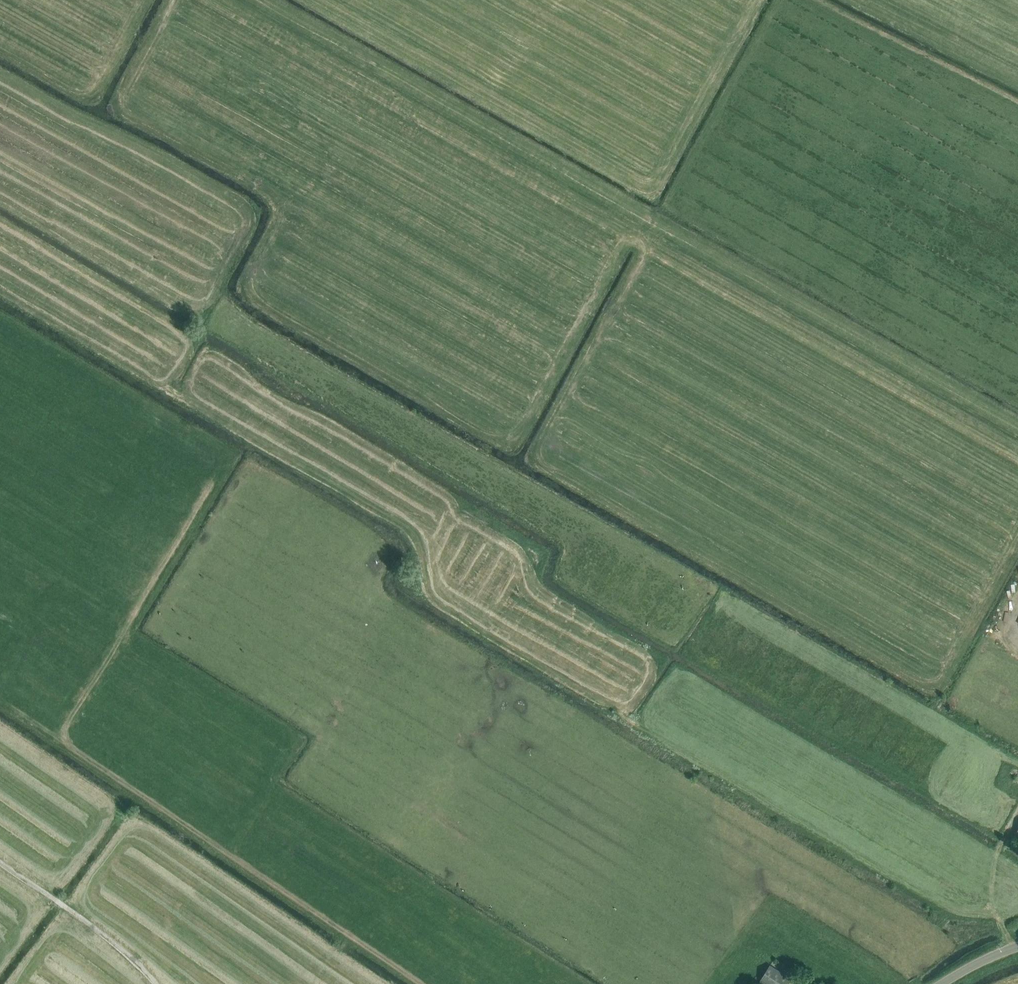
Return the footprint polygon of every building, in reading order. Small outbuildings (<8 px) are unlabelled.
[(790,978),(769,965),(760,981),(761,981),(759,983),(786,983),(790,978)]
